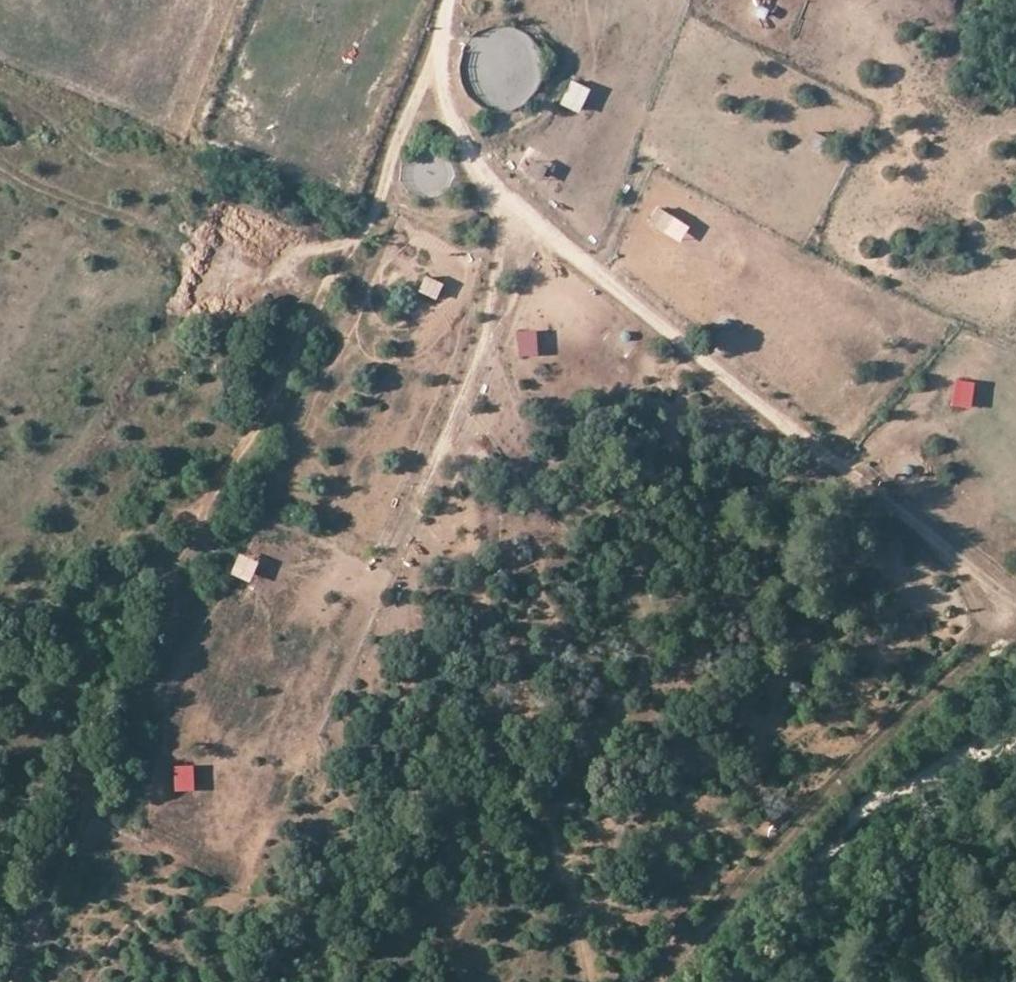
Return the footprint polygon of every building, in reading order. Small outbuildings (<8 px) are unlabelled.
[(763,16),(767,7),(758,2),(753,11),(763,16)] [(591,86),(571,76),(558,102),(578,112),(591,86)] [(542,161),(530,155),(523,168),(535,174),(542,161)] [(672,213),(656,203),(646,218),(662,228),(672,213)] [(443,280),(425,271),(417,288),(435,297),(443,280)] [(973,379),(955,377),(952,403),(970,405),(973,379)] [(258,559),(238,551),(230,571),(250,579),(258,559)] [(191,760),(172,760),(173,790),(192,789),(191,760)]
